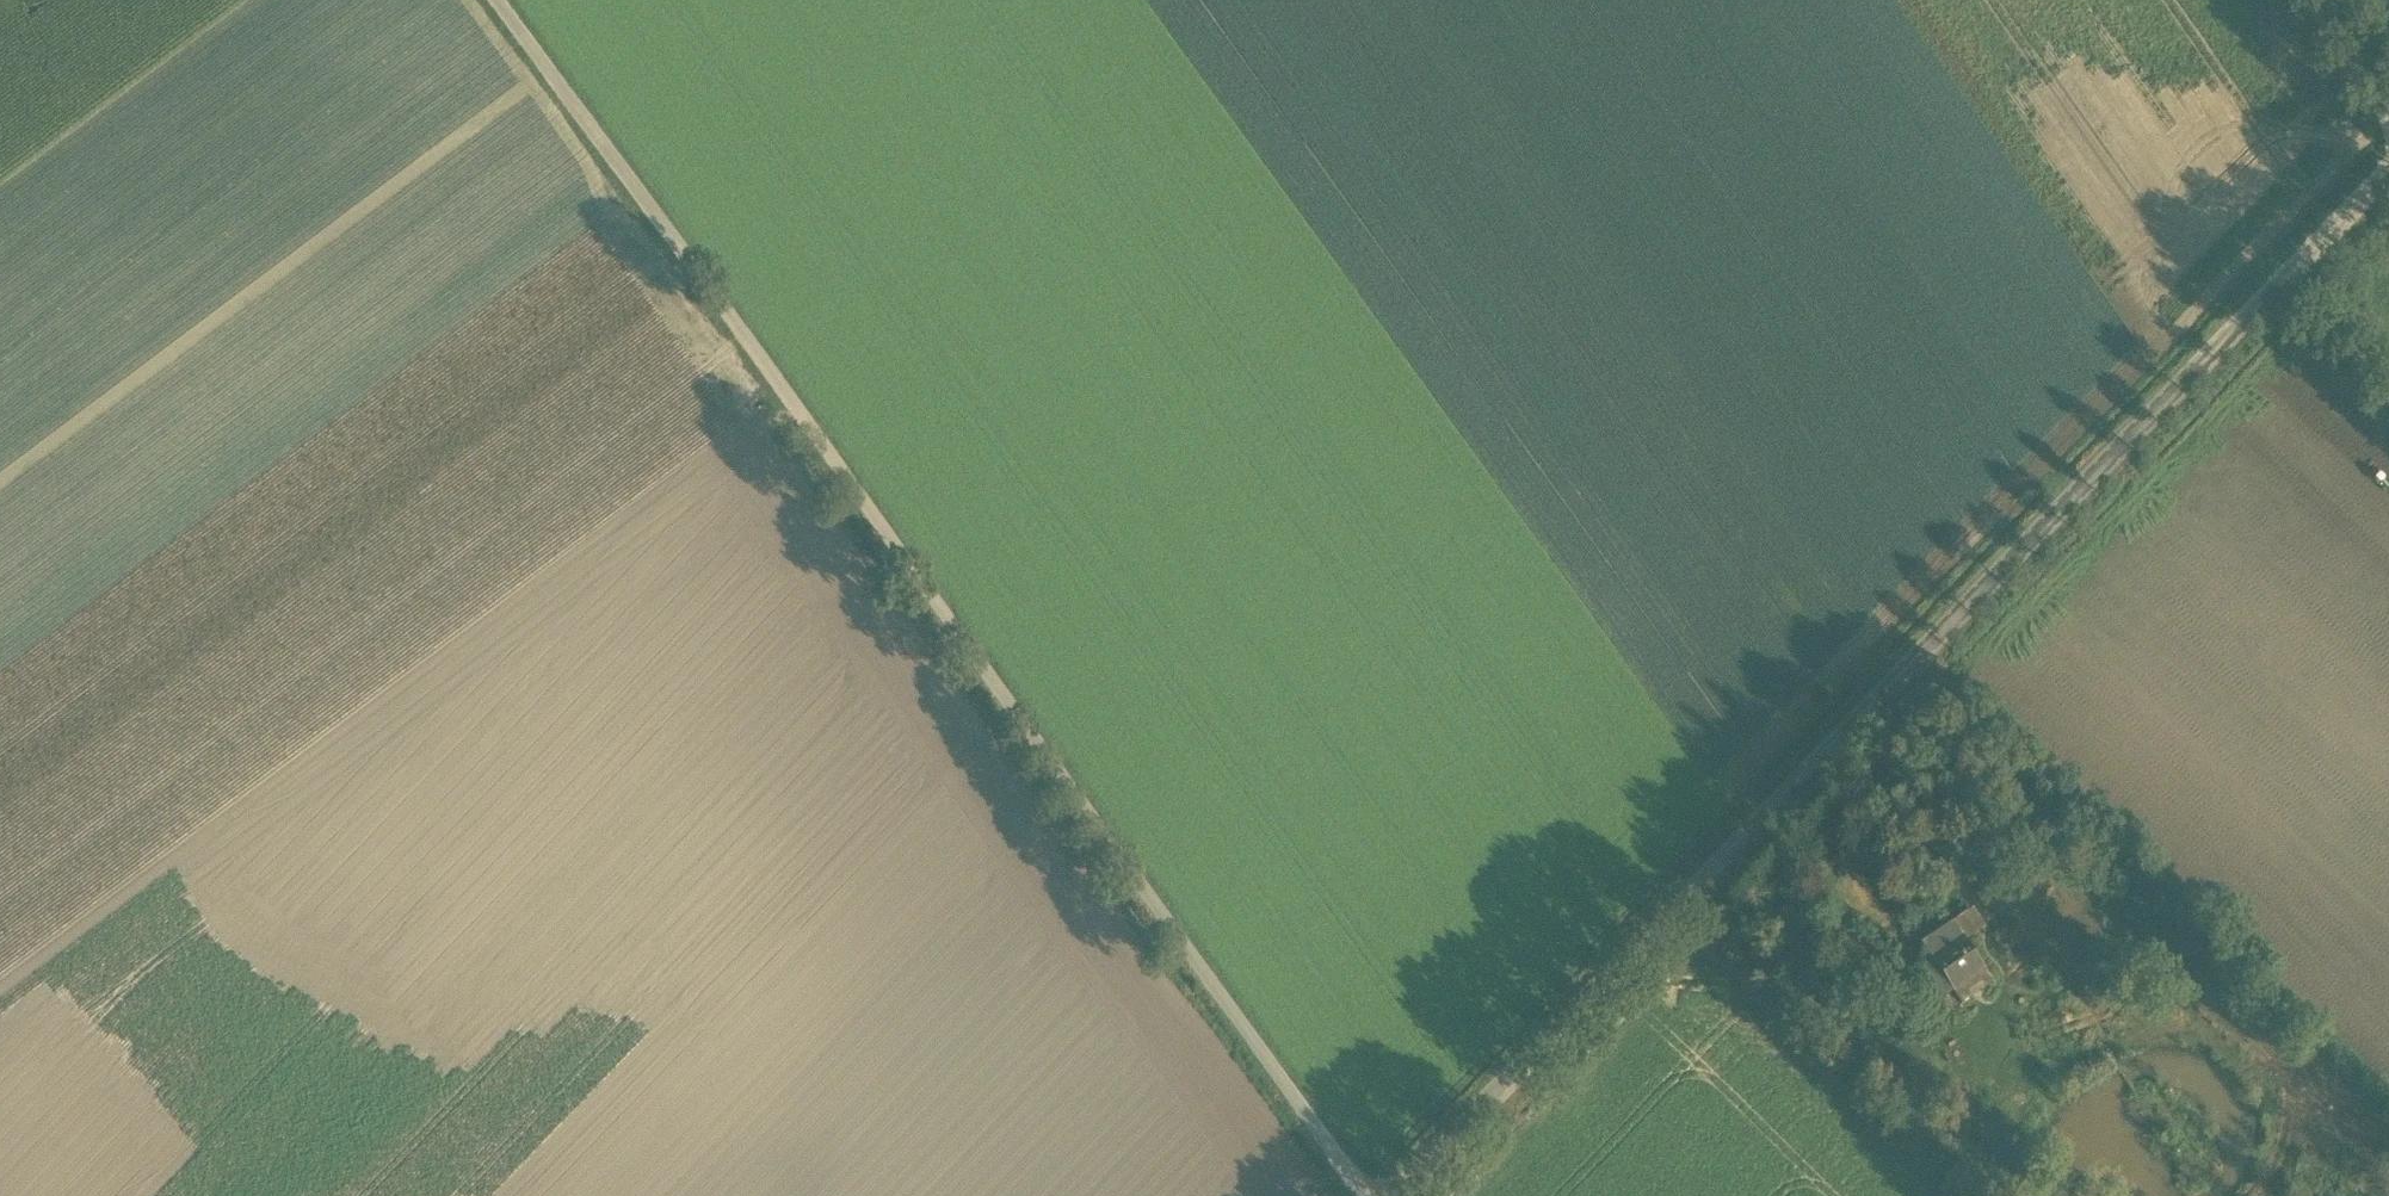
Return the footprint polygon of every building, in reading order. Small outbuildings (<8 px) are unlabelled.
[(1940,1002),(1954,993),(1961,1003),(1992,982),(1985,971),(1953,922),(1920,944),(1933,962),(1920,970),(1940,1002)] [(1924,1105),(1918,1099),(1911,1105),(1917,1111),(1924,1105)]
